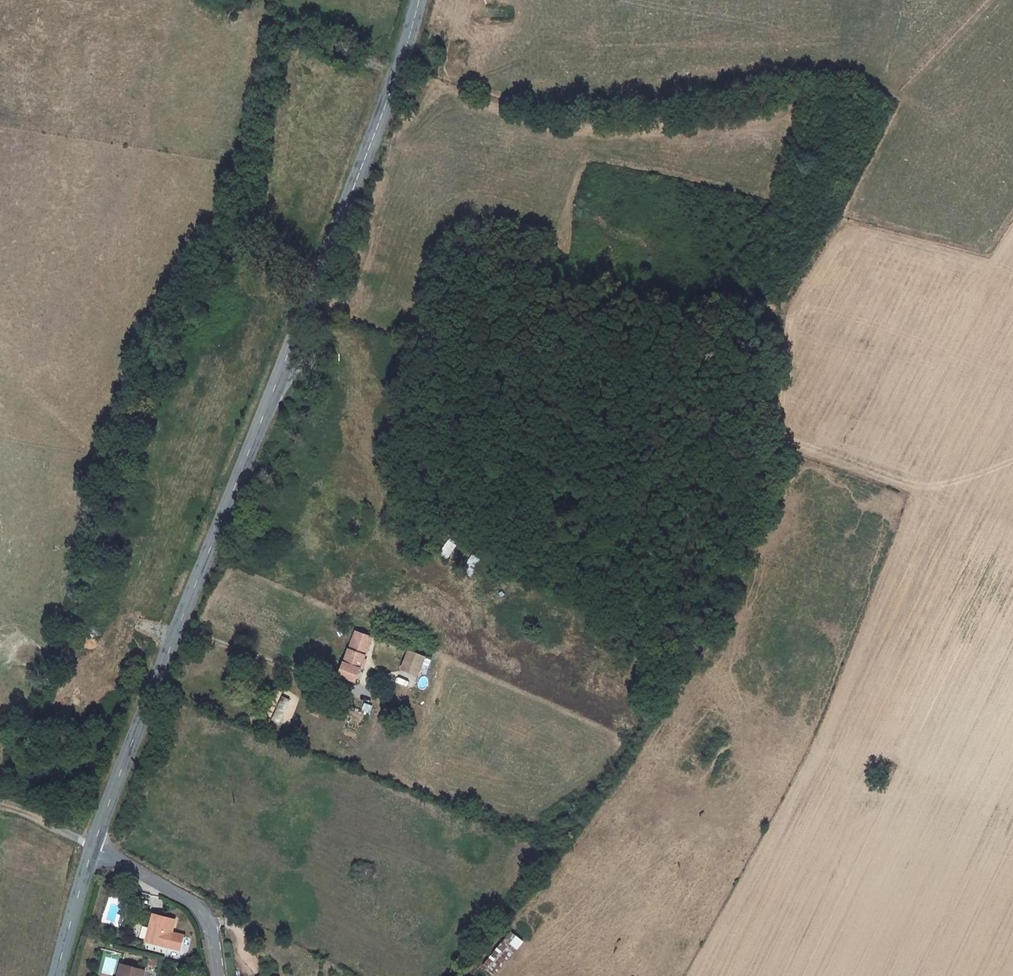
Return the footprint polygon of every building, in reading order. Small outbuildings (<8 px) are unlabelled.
[(349,681),(366,636),(351,631),(344,650),(335,675),(349,681)] [(408,649),(400,670),(418,677),(426,656),(408,649)] [(268,718),(280,722),(289,699),(277,694),(268,718)] [(165,964),(177,968),(182,954),(170,950),(174,937),(153,930),(144,957),(165,965),(165,964)] [(523,942),(512,932),(482,966),(493,975),(523,942)]
